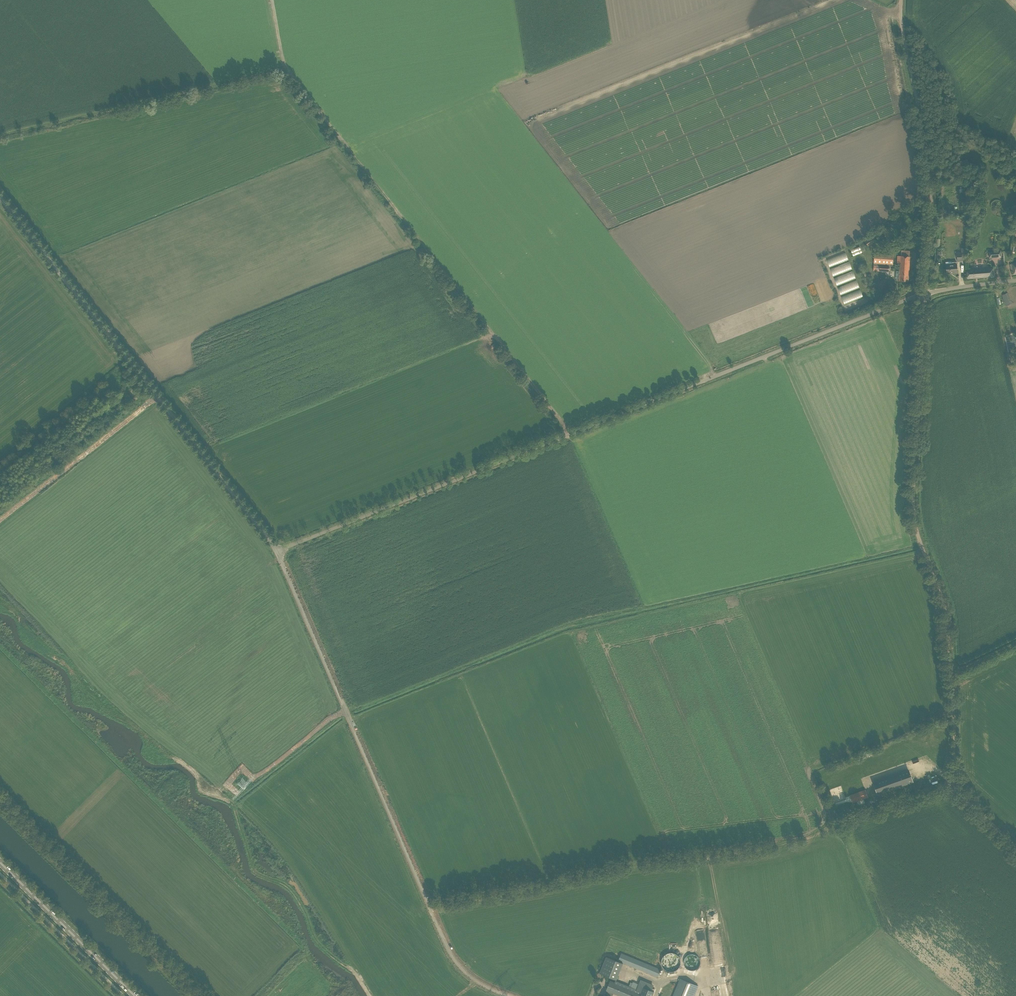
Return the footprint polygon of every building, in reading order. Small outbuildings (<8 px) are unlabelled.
[(853,256),(862,253),(860,247),(851,250),(853,256)] [(900,256),(899,256),(898,256),(897,265),(900,265),(899,271),(896,271),(896,279),(899,279),(899,281),(908,282),(910,252),(901,251),(900,256)] [(845,252),(826,259),(829,267),(848,260),(845,252)] [(889,265),(893,265),(894,256),(875,254),(874,263),(889,265)] [(830,269),(833,277),(852,270),(849,262),(830,269)] [(946,273),(946,274),(957,273),(957,262),(952,262),(952,264),(951,264),(946,265),(946,269),(944,269),(945,273),(946,273)] [(874,263),(873,271),(888,272),(889,265),(874,263)] [(810,265),(805,267),(811,285),(815,284),(817,287),(818,287),(810,265)] [(994,267),(967,269),(967,279),(994,277),(994,272),(994,267)] [(834,278),(836,286),(855,279),(852,271),(834,278)] [(837,287),(840,295),(859,288),(856,280),(837,287)] [(860,289),(841,297),(844,305),(863,297),(860,289)] [(1002,295),(1007,306),(1012,303),(1007,293),(1002,295)] [(873,783),(877,794),(913,782),(909,770),(873,783)] [(865,790),(850,796),(852,802),(868,797),(865,790)] [(657,976),(660,969),(621,953),(618,961),(657,976)] [(681,963),(681,961),(681,959),(680,958),(679,956),(677,955),(675,954),(674,954),(672,954),(670,954),(668,954),(666,955),(665,957),(664,958),(663,960),(663,962),(662,963),(663,965),(663,967),(664,968),(665,970),(666,971),(668,972),(670,972),(672,973),(673,972),(675,972),(677,971),(679,970),(680,968),(681,967),(681,965),(681,963)] [(599,973),(616,980),(623,963),(606,956),(599,973)] [(612,993),(620,995),(652,995),(654,992),(652,991),(654,986),(641,980),(637,989),(616,980),(615,983),(610,981),(606,991),(608,991),(606,995),(604,995),(611,995),(612,993)] [(673,995),(694,995),(698,987),(680,980),(673,995)]
